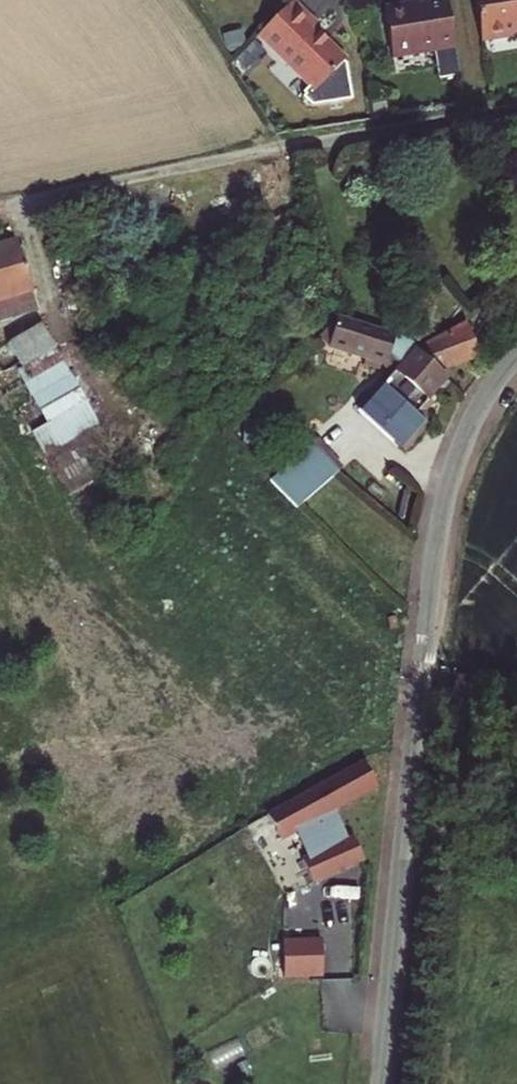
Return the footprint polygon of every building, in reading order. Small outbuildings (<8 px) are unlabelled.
[(504,48),(507,43),(516,42),(516,0),(469,0),(476,51),(504,48)] [(454,84),(442,1),(416,5),(417,12),(411,13),(406,14),(405,11),(382,14),(390,65),(428,60),(432,87),(454,84)] [(312,33),(287,8),(252,43),(310,100),(340,70),(318,47),(308,37),(312,33)] [(35,301),(24,251),(4,256),(0,257),(0,309),(35,301)] [(427,359),(416,348),(400,335),(338,318),(329,351),(381,366),(392,376),(360,411),(403,450),(422,430),(415,424),(445,392),(451,385),(441,377),(429,366),(424,362),(427,359)] [(48,320),(7,339),(58,444),(98,424),(48,320)] [(424,362),(429,366),(441,377),(479,360),(466,323),(416,348),(427,359),(424,362)] [(301,512),(341,475),(314,447),(274,483),(301,512)] [(363,762),(265,816),(280,843),(294,835),(315,882),(342,871),(365,862),(354,835),(347,839),(336,812),(377,789),(363,762)] [(284,941),(285,979),(322,978),(321,940),(284,941)]
